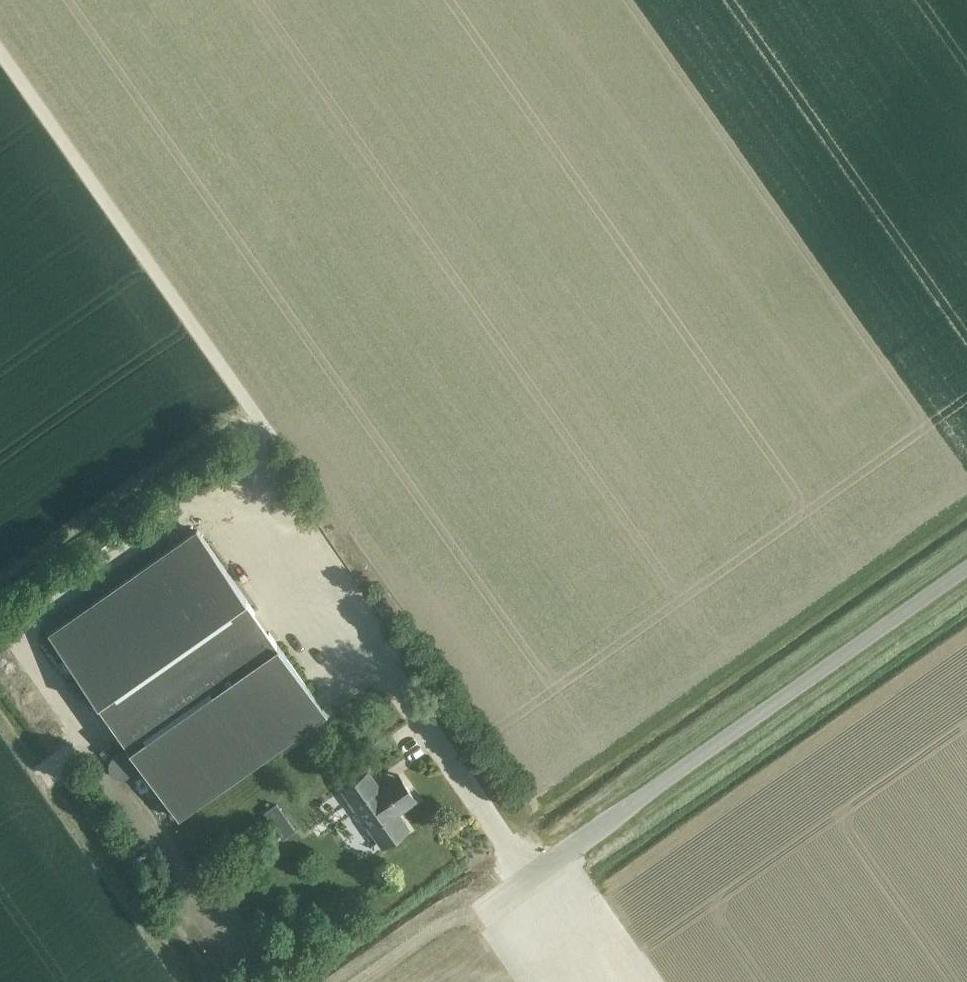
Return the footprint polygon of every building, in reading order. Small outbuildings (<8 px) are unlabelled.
[(327,714),(197,529),(49,633),(179,818),(327,714)] [(126,755),(122,753),(118,754),(114,755),(111,759),(109,764),(109,770),(112,774),(117,777),(123,778),(128,776),(129,774),(131,772),(133,768),(133,764),(132,760),(129,757),(126,755)] [(373,823),(387,843),(388,844),(408,829),(397,813),(416,799),(399,774),(380,788),(368,772),(343,790),(359,812),(354,815),(364,829),(373,823)] [(287,819),(274,828),(282,839),(295,830),(287,819)]
